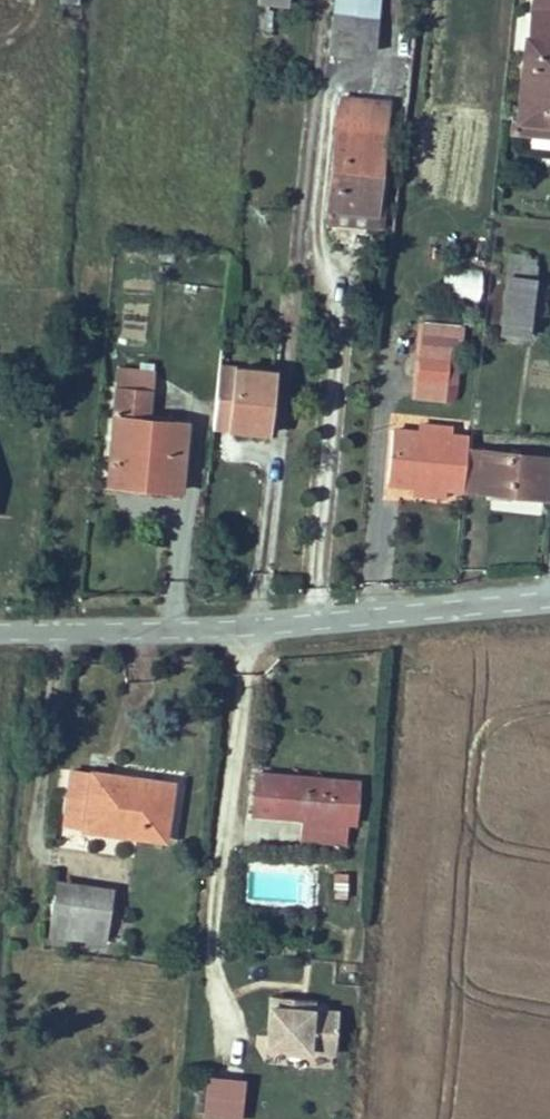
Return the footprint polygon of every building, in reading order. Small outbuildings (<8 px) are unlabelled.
[(330,53),(348,55),(349,46),(377,48),(382,0),(335,0),(330,53)] [(529,25),(549,27),(549,0),(533,0),(529,25)] [(529,25),(519,127),(549,130),(549,27),(529,25)] [(376,225),(386,102),(343,98),(331,219),(376,225)] [(519,127),(513,127),(511,140),(549,142),(549,130),(519,127)] [(531,276),(520,275),(522,251),(509,250),(507,273),(502,330),(528,332),(531,276)] [(479,299),(481,270),(446,268),(444,296),(479,299)] [(463,325),(425,321),(418,398),(456,402),(463,325)] [(266,372),(217,368),(210,430),(261,433),(266,372)] [(177,491),(178,476),(182,426),(153,423),(154,392),(155,374),(120,372),(120,391),(114,487),(134,488),(177,491)] [(448,492),(464,493),(464,495),(546,503),(549,473),(549,463),(468,455),(469,441),(450,440),(451,430),(425,428),(424,437),(394,435),(389,485),(419,489),(418,497),(446,500),(448,492)] [(169,835),(176,784),(75,773),(68,823),(169,835)] [(305,818),(349,823),(354,823),(359,786),(256,776),(252,813),(305,818)] [(348,845),(349,823),(305,818),(301,840),(348,845)] [(349,876),(331,876),(332,900),(350,899),(349,876)] [(114,893),(54,882),(45,936),(104,946),(114,893)] [(316,1005),(269,1000),(263,1062),(331,1068),(336,1014),(316,1013),(316,1005)] [(209,1079),(205,1118),(208,1118),(239,1118),(242,1082),(209,1079)]
